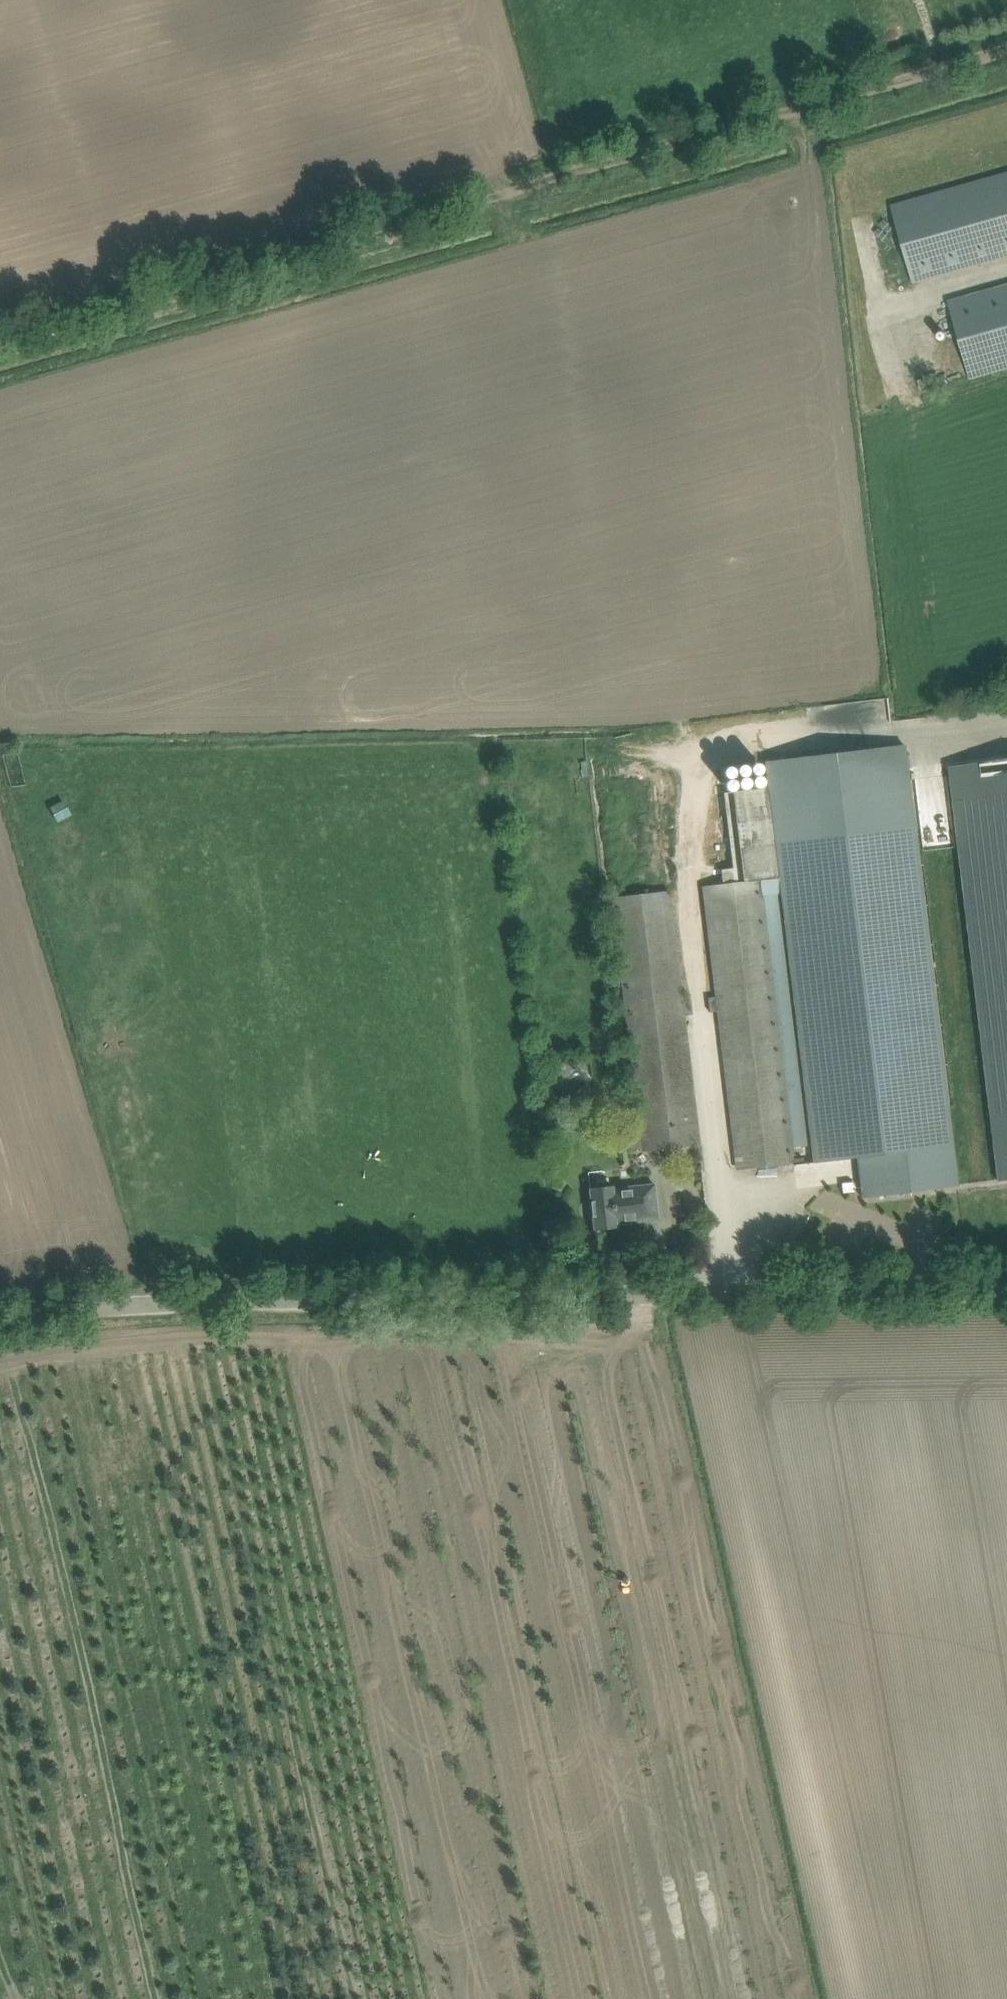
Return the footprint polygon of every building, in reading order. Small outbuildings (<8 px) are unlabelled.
[(1006,256),(1006,172),(891,205),(912,282),(1006,256)] [(1006,367),(1006,284),(947,300),(969,377),(1006,367)] [(708,997),(710,1011),(719,1010),(738,1168),(794,1161),(794,1164),(804,1163),(803,1157),(795,1158),(794,1146),(807,1145),(777,893),(781,893),(814,1162),(857,1156),(862,1196),(957,1185),(904,744),(768,760),(771,786),(725,791),(734,867),(722,868),(724,884),(704,886),(717,996),(708,997)] [(948,766),(998,1180),(1006,1179),(1006,758),(948,766)] [(681,1000),(668,890),(612,897),(639,1121),(625,1122),(628,1151),(667,1146),(668,1161),(693,1158),(692,1143),(698,1142),(683,1014),(691,1013),(690,999),(681,1000)] [(616,1223),(658,1219),(654,1183),(612,1188),(612,1185),(590,1188),(594,1228),(616,1226),(616,1223)]
